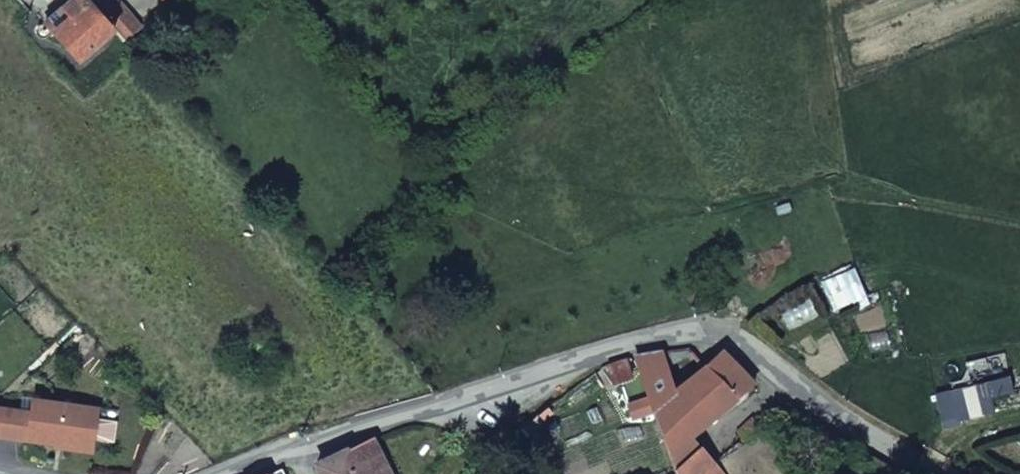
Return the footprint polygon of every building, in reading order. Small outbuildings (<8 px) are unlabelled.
[(61,40),(79,60),(114,30),(97,11),(87,0),(71,0),(46,22),(48,25),(50,27),(51,29),(52,32),(61,40)] [(123,41),(141,25),(119,0),(111,0),(97,11),(114,30),(123,41)] [(51,34),(52,32),(51,29),(50,27),(48,25),(46,25),(43,25),(41,26),(39,28),(38,30),(38,33),(39,35),(40,37),(43,38),(45,38),(48,38),(50,36),(51,34)] [(693,437),(755,383),(723,351),(706,365),(691,350),(637,358),(676,468),(701,445),(693,437)] [(634,376),(628,359),(608,365),(615,383),(634,376)] [(91,451),(93,440),(95,421),(97,410),(32,401),(30,414),(0,410),(0,438),(91,451)] [(557,411),(552,405),(546,408),(551,415),(557,411)] [(744,437),(760,423),(754,416),(738,431),(744,437)] [(95,421),(93,440),(113,443),(115,424),(95,421)] [(374,441),(317,466),(321,473),(391,473),(374,441)] [(701,445),(676,468),(678,473),(701,473),(715,462),(701,445)] [(715,462),(701,473),(726,473),(715,462)]
